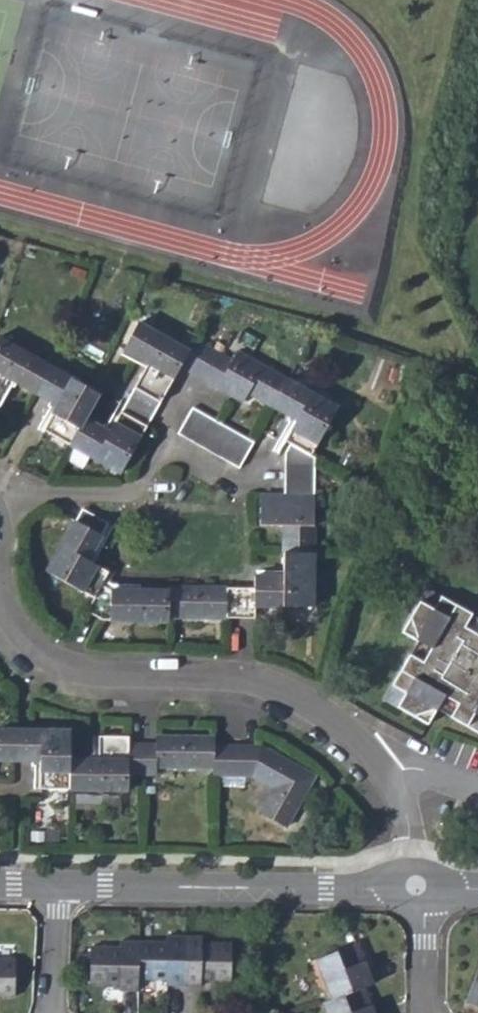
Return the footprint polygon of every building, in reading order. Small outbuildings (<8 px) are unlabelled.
[(9,379),(56,405),(43,430),(121,473),(180,368),(243,402),(248,393),(296,420),(284,441),(288,444),(284,452),(283,497),(259,496),(259,524),(283,525),(281,577),(254,576),(253,588),(168,587),(168,591),(110,591),(101,586),(108,573),(89,561),(108,524),(82,510),(46,572),(93,599),(86,611),(104,621),(168,621),(169,617),(254,617),(254,606),(312,607),(314,457),(312,456),(337,409),(236,353),(231,360),(194,340),(188,350),(138,323),(123,349),(148,362),(109,431),(87,418),(99,395),(0,339),(0,394),(9,379)] [(192,408),(177,433),(239,467),(253,442),(192,408)] [(417,641),(429,648),(422,661),(409,654),(384,700),(427,723),(436,709),(444,696),(458,703),(450,717),(477,732),(477,634),(477,635),(464,626),(471,614),(426,589),(402,633),(417,641)] [(477,635),(477,634),(477,617),(471,614),(464,626),(477,635)] [(409,654),(422,661),(429,648),(417,641),(409,654)] [(436,709),(450,717),(458,703),(444,696),(436,709)] [(38,761),(39,789),(127,790),(129,774),(156,774),(156,769),(211,768),(212,775),(253,776),(272,787),(259,813),(285,827),(313,776),(262,748),(215,745),(213,737),(155,736),(155,745),(129,744),(129,736),(99,735),(98,759),(70,759),(70,732),(0,730),(0,761),(38,761)] [(120,948),(91,947),(90,985),(120,986),(120,992),(137,992),(138,979),(166,979),(166,986),(200,986),(201,980),(229,980),(230,944),(201,943),(201,937),(167,936),(167,942),(121,942),(120,948)] [(316,960),(331,999),(323,1003),(326,1012),(374,1012),(364,987),(373,983),(357,945),(316,960)] [(14,996),(15,958),(0,958),(0,996),(14,996)] [(465,1000),(477,1006),(477,966),(465,1000)]
